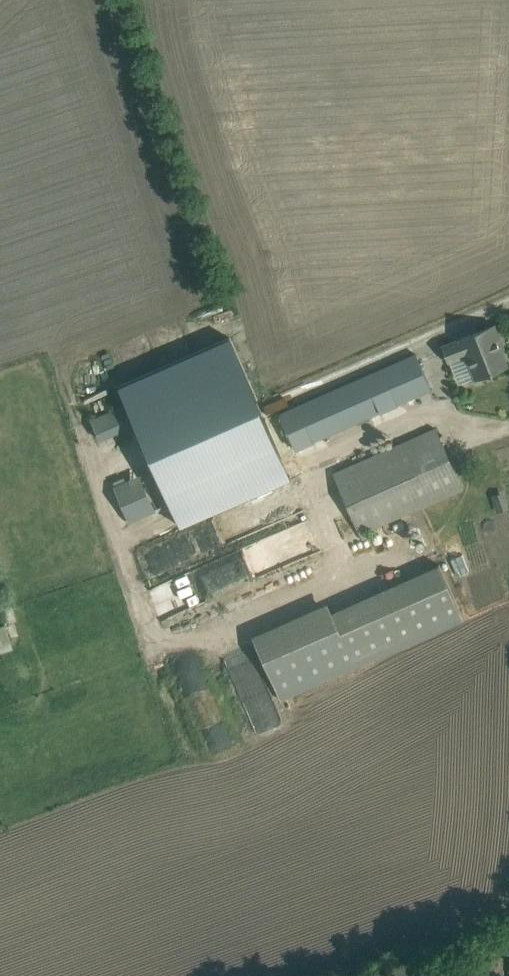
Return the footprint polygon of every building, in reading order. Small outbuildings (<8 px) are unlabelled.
[(500,341),(494,324),(460,338),(442,346),(448,361),(466,354),(475,377),(507,365),(498,342),(500,341)] [(227,341),(116,389),(177,530),(288,482),(227,341)] [(415,354),(282,413),(297,447),(430,389),(415,354)] [(121,406),(91,420),(100,441),(131,427),(121,406)] [(333,472),(360,534),(362,540),(370,536),(368,531),(462,489),(435,428),(417,436),(333,472)] [(149,472),(113,487),(128,521),(164,506),(149,472)] [(243,535),(258,528),(256,524),(270,518),(260,496),(231,509),(243,535)] [(166,611),(324,550),(314,525),(156,586),(166,611)] [(185,529),(145,546),(155,568),(194,550),(185,529)] [(438,564),(366,597),(330,613),(356,669),(463,621),(438,564)]
